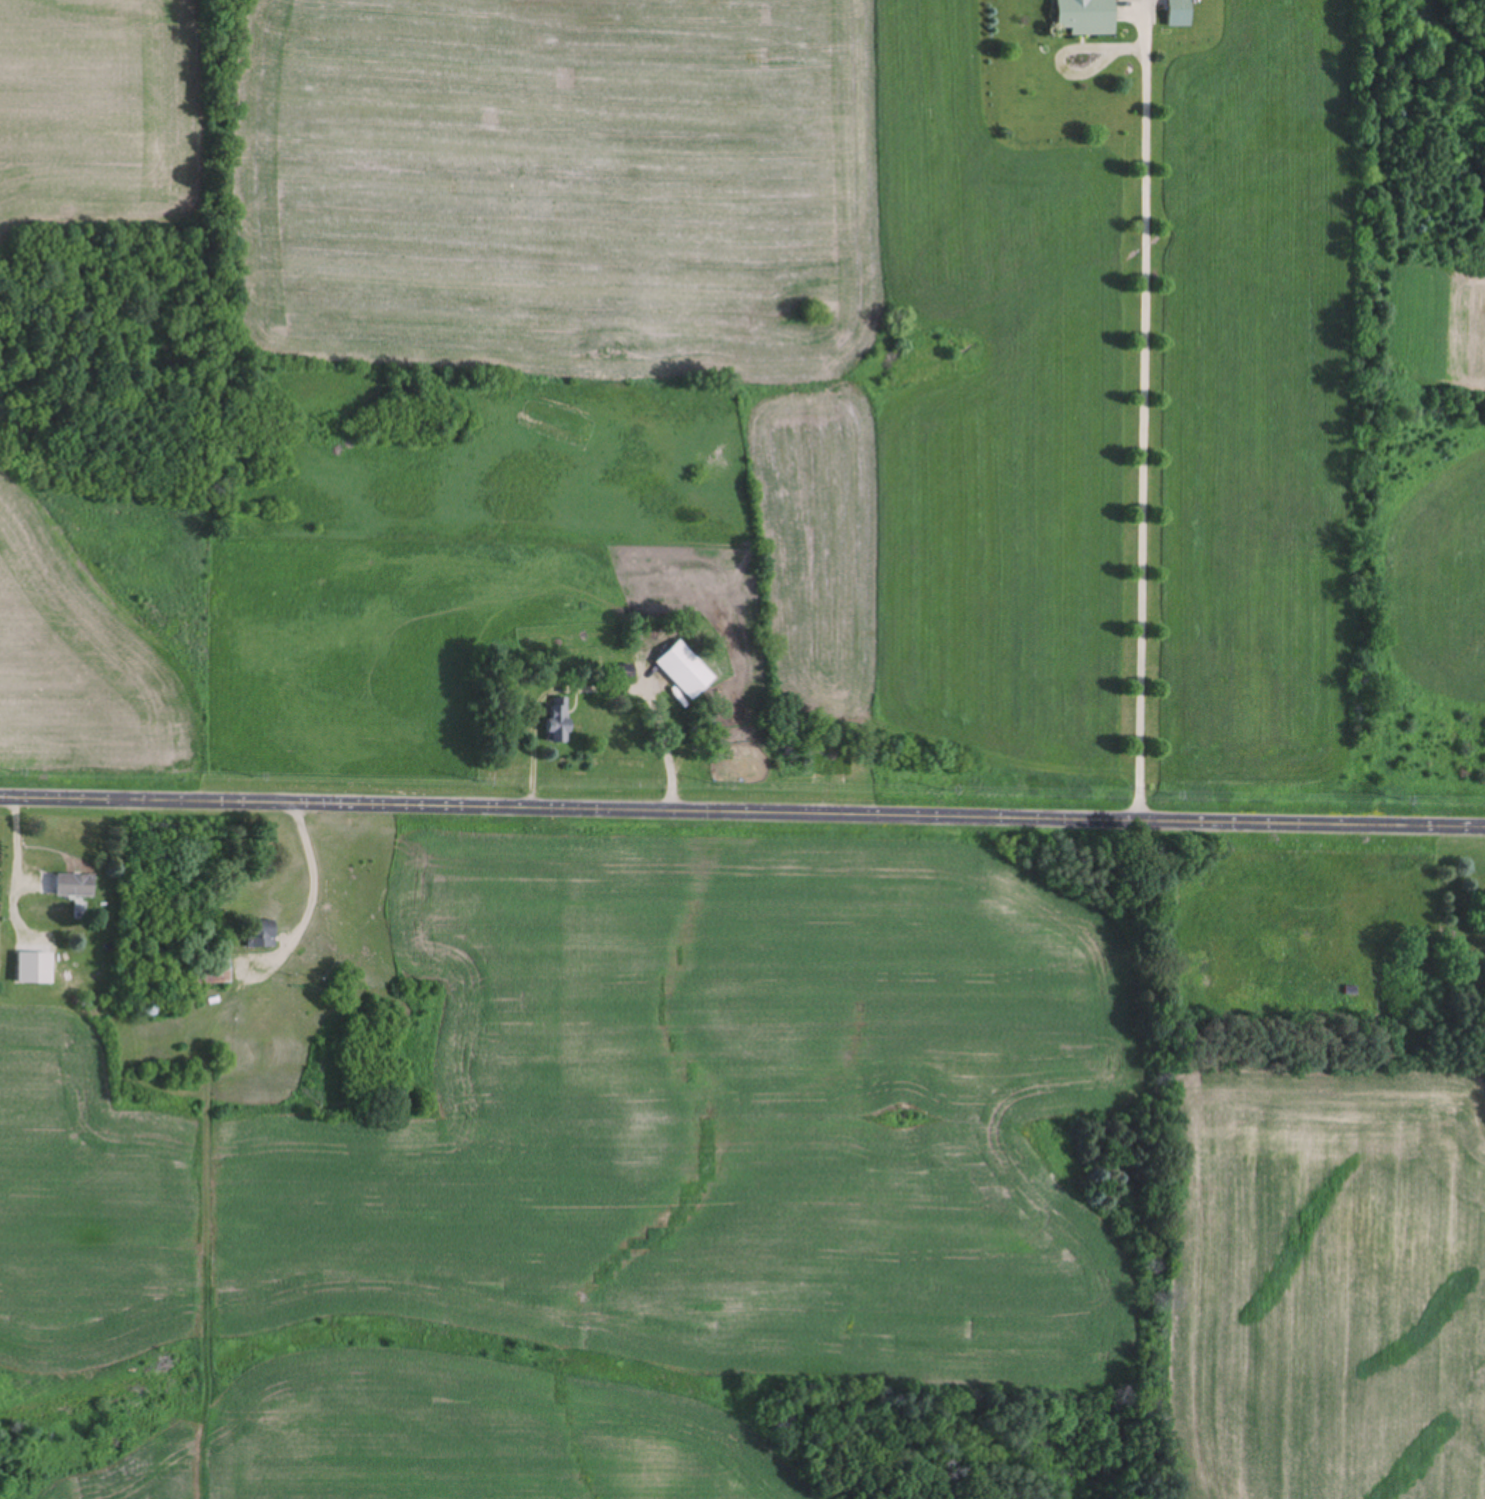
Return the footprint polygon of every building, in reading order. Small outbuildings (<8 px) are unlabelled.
[(1117,0),(1059,0),(1059,31),(1072,30),(1072,36),(1117,36),(1117,0)] [(1194,0),(1170,0),(1170,28),(1194,28),(1194,0)] [(656,664),(693,702),(718,679),(681,640),(656,664)] [(570,742),(570,697),(552,697),(552,742),(570,742)] [(57,876),(57,894),(94,895),(94,877),(57,876)] [(278,922),(248,922),(248,949),(278,949),(278,922)]
